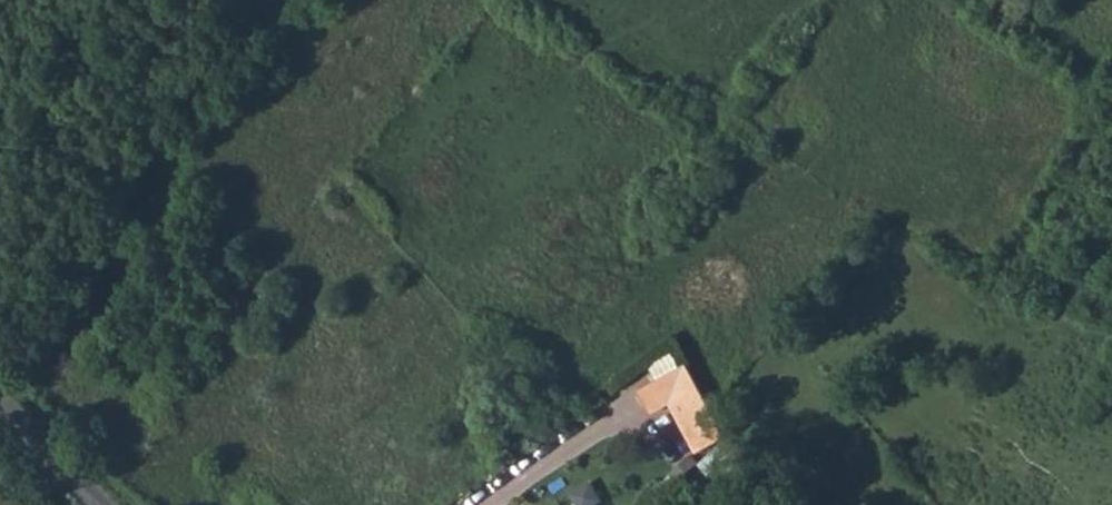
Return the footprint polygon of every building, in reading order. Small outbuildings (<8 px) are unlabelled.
[(687,363),(638,390),(651,413),(669,403),(697,453),(728,437),(715,414),(687,363)]
